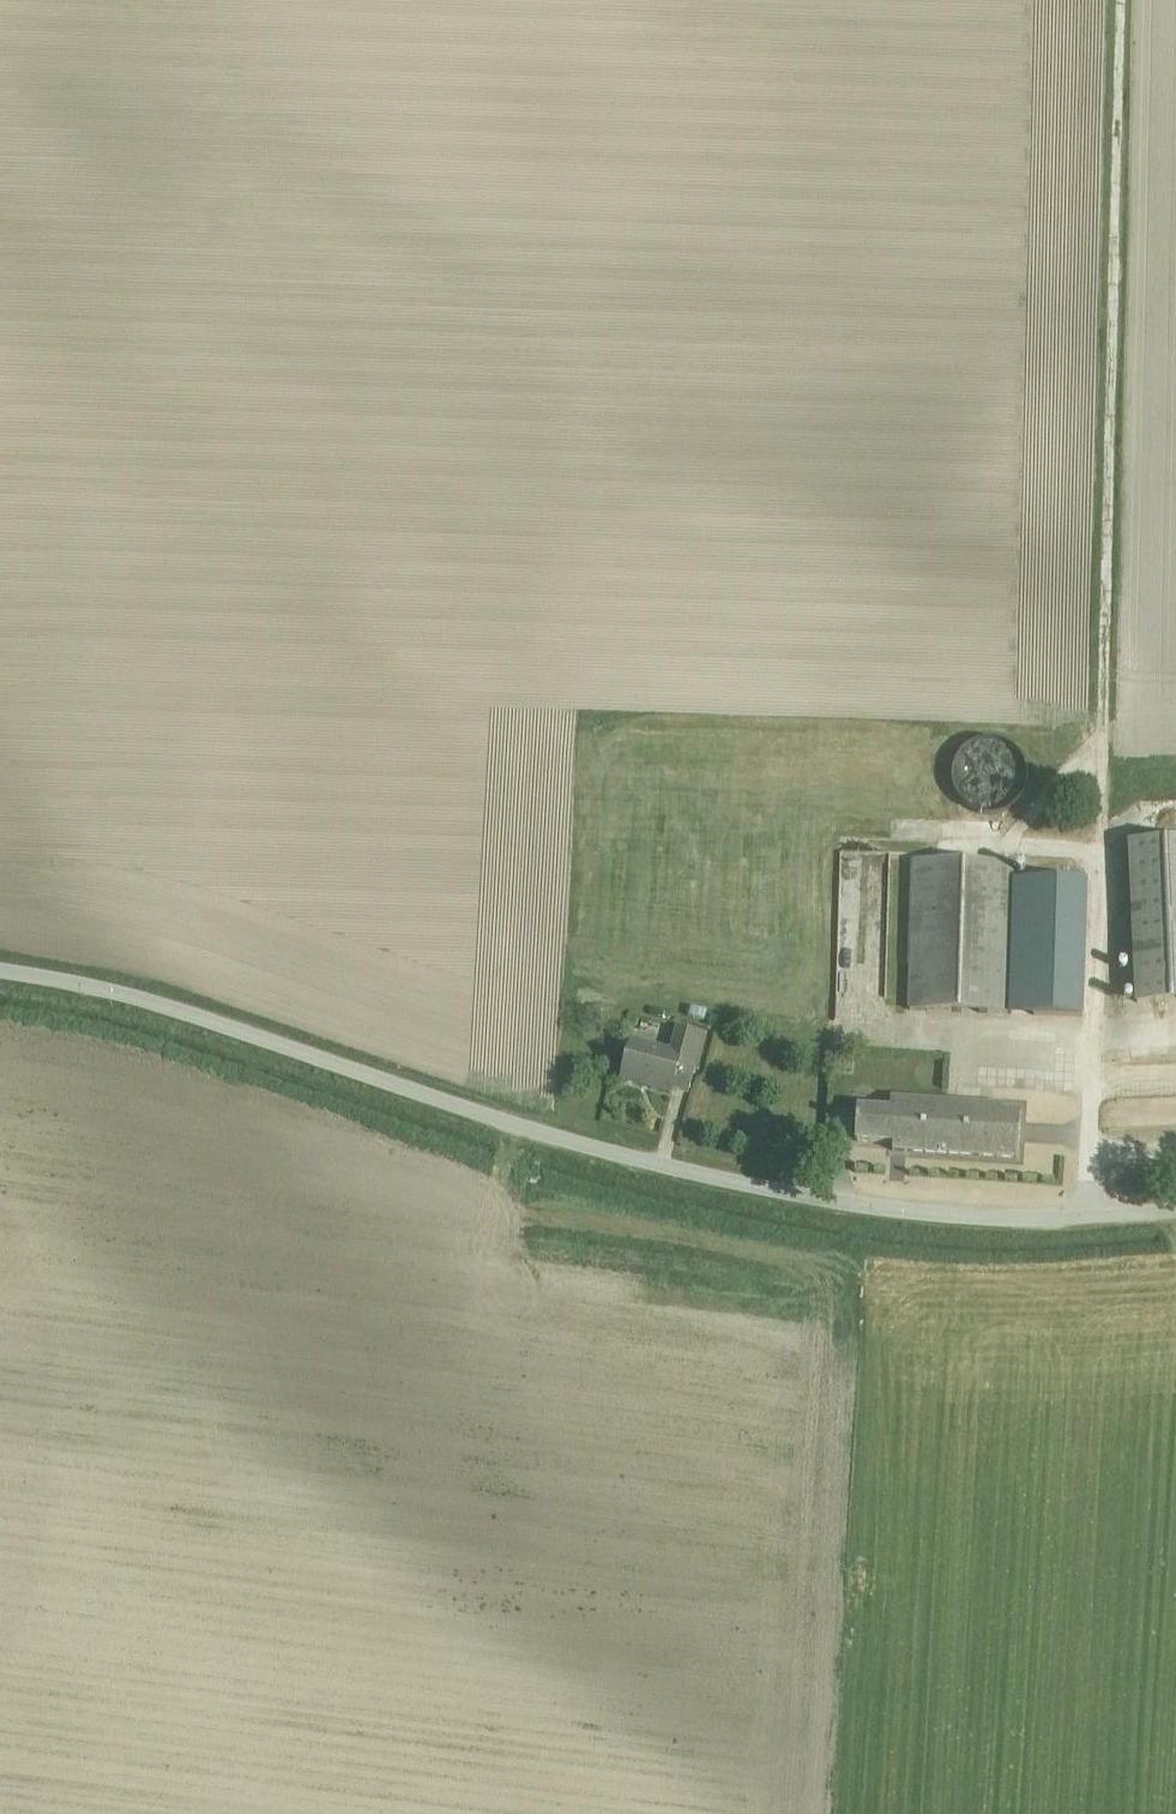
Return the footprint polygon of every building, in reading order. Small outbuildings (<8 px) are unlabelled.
[(1004,742),(994,741),(982,742),(972,748),(964,756),(958,766),(956,778),(958,789),(964,799),(972,808),(982,813),(994,815),(1005,813),(1016,807),(1024,799),(1029,788),(1031,776),(1028,765),(1022,755),(1014,747),(1004,742)] [(1131,841),(1138,1002),(1175,1000),(1175,840),(1131,841)] [(909,1006),(1008,1009),(1012,859),(914,856),(909,1006)] [(1013,876),(1009,1009),(1086,1012),(1090,878),(1013,876)] [(633,1040),(623,1079),(644,1084),(644,1081),(652,1083),(651,1086),(672,1092),(679,1065),(682,1065),(682,1064),(692,1067),(692,1068),(696,1069),(706,1034),(678,1027),(672,1051),(633,1040)] [(856,1141),(894,1143),(893,1151),(1019,1159),(1022,1111),(1002,1110),(1003,1104),(892,1097),(892,1110),(858,1108),(856,1141)]
